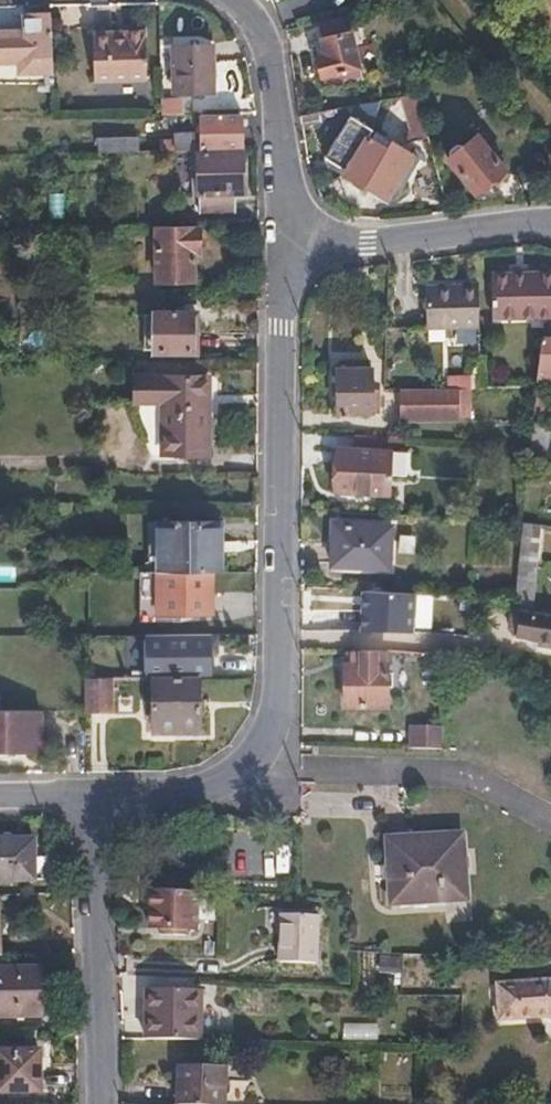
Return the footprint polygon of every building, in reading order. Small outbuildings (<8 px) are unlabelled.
[(51,9),(35,9),(36,17),(25,17),(26,36),(0,37),(0,86),(54,87),(51,9)] [(356,64),(344,11),(313,18),(320,49),(313,51),(318,72),(356,64)] [(212,79),(210,29),(171,30),(174,79),(212,79)] [(92,33),(93,40),(95,83),(148,80),(146,31),(92,33)] [(183,116),(183,101),(162,101),(163,117),(183,116)] [(345,165),(372,133),(380,139),(384,134),(357,111),(327,149),(345,165)] [(243,150),(243,114),(200,116),(200,131),(174,132),(174,138),(160,139),(159,152),(198,151),(243,150)] [(385,195),(416,158),(384,134),(380,139),(372,133),(345,165),(344,168),(363,183),(366,181),(385,195)] [(479,193),(507,167),(477,136),(450,161),(479,193)] [(137,153),(137,140),(98,140),(98,152),(137,153)] [(244,186),(243,150),(198,151),(199,213),(236,212),(235,186),(244,186)] [(195,279),(194,253),(200,252),(200,231),(158,231),(158,279),(195,279)] [(494,275),(495,319),(548,320),(548,325),(550,325),(550,274),(494,275)] [(479,327),(479,285),(426,286),(426,328),(479,327)] [(189,355),(189,312),(150,311),(151,355),(189,355)] [(540,336),(536,378),(548,380),(550,381),(550,336),(540,336)] [(480,356),(480,343),(455,343),(455,356),(480,356)] [(374,414),(375,409),(380,409),(380,391),(375,390),(375,371),(337,370),(337,414),(374,414)] [(209,456),(210,377),(136,377),(136,404),(163,404),(164,455),(209,456)] [(544,412),(548,380),(536,378),(533,410),(544,412)] [(464,414),(463,387),(394,388),(394,422),(452,420),(452,414),(464,414)] [(544,461),(548,425),(531,422),(527,457),(544,461)] [(399,480),(400,451),(385,450),(385,437),(353,435),(353,448),(337,449),(337,494),(384,494),(384,479),(399,480)] [(521,533),(522,523),(508,522),(507,533),(521,533)] [(535,535),(536,525),(522,523),(521,533),(535,535)] [(220,573),(219,526),(156,525),(157,574),(211,574),(220,573)] [(388,568),(388,527),(333,525),(333,567),(388,568)] [(0,564),(0,582),(16,582),(16,564),(0,564)] [(535,610),(540,568),(517,564),(513,608),(535,610)] [(209,617),(211,574),(157,574),(156,574),(156,616),(209,617)] [(411,631),(412,593),(360,592),(359,629),(411,631)] [(519,612),(517,635),(549,639),(549,643),(550,643),(550,617),(519,612)] [(211,634),(145,635),(145,677),(152,677),(199,678),(210,678),(211,634)] [(387,707),(387,652),(345,652),(345,706),(387,707)] [(446,681),(447,655),(435,654),(435,681),(446,681)] [(110,707),(110,677),(85,677),(85,708),(110,707)] [(115,708),(141,709),(141,677),(116,677),(115,708)] [(199,732),(199,678),(152,677),(152,731),(199,732)] [(40,710),(0,710),(0,751),(40,751),(40,710)] [(446,748),(446,726),(412,725),(412,747),(446,748)] [(464,898),(459,833),(386,837),(391,902),(464,898)] [(34,837),(0,837),(0,876),(34,875),(34,837)] [(193,927),(194,890),(148,889),(148,926),(193,927)] [(314,962),(316,914),(279,912),(277,961),(314,962)] [(38,965),(0,966),(0,1013),(38,1013),(38,965)] [(541,979),(495,982),(497,1020),(539,1017),(550,1019),(550,981),(541,979)] [(194,1038),(195,990),(144,989),(142,1037),(194,1038)] [(40,1050),(0,1050),(0,1091),(40,1091),(40,1050)] [(220,1065),(176,1065),(175,1103),(201,1103),(219,1103),(220,1065)]
